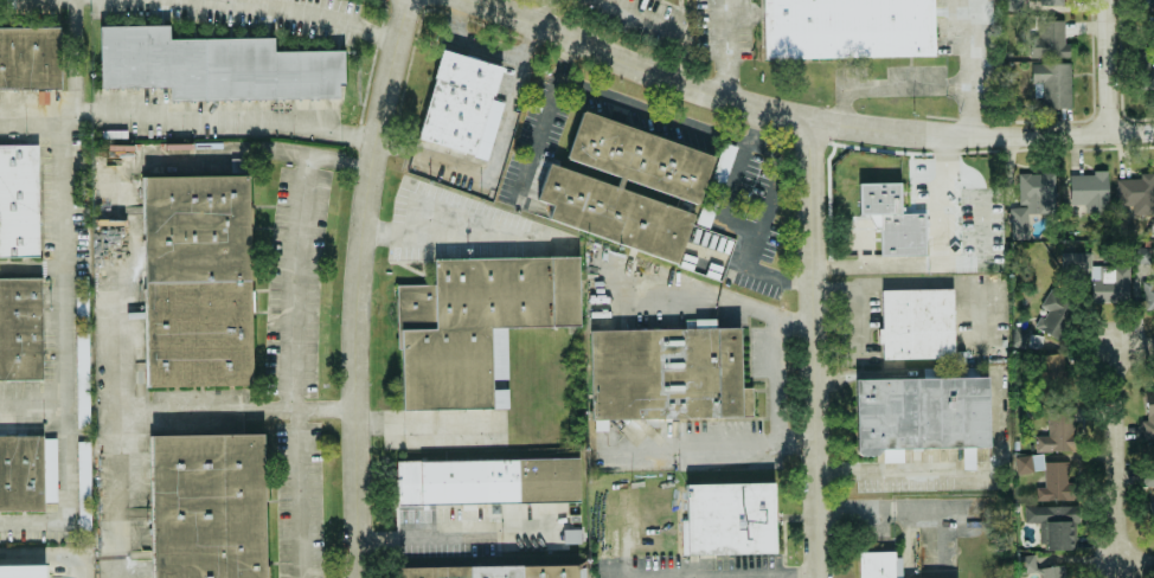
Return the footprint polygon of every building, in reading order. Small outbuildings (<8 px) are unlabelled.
[(762,62),(760,0),(932,0),(932,56),(762,62)] [(1021,0),(1007,0),(1007,10),(1021,9),(1021,0)] [(1067,57),(1066,20),(1039,21),(1039,37),(1031,37),(1032,58),(1067,57)] [(98,89),(97,28),(167,27),(167,41),(271,39),(273,52),(341,53),(342,85),(336,85),(336,98),(167,99),(167,88),(98,89)] [(60,89),(0,89),(0,29),(59,28),(60,89)] [(417,139),(440,52),(498,70),(472,155),(417,139)] [(1142,59),(1141,87),(1153,88),(1153,60),(1142,59)] [(1031,63),(1032,83),(1041,83),(1042,108),(1071,107),(1070,63),(1031,63)] [(564,158),(581,113),(712,159),(698,205),(627,180),(623,191),(694,214),(675,265),(544,220),(549,208),(533,201),(550,166),(616,188),(618,179),(564,158)] [(40,259),(0,259),(0,148),(36,148),(40,259)] [(1029,239),(1029,214),(1055,214),(1055,172),(1018,173),(1019,207),(1010,207),(1010,239),(1029,239)] [(1108,173),(1069,174),(1070,213),(1108,213),(1108,173)] [(1140,173),(1140,179),(1116,179),(1117,208),(1131,207),(1131,215),(1153,215),(1153,173),(1140,173)] [(146,390),(141,180),(248,178),(252,387),(146,390)] [(855,185),(898,184),(898,214),(922,212),(922,255),(877,258),(876,217),(855,218),(855,185)] [(1134,247),(1134,263),(1150,263),(1151,247),(1134,247)] [(1091,253),(1062,253),(1062,270),(1091,270),(1091,253)] [(400,412),(396,288),(430,285),(431,259),(577,257),(579,327),(491,329),(492,411),(400,412)] [(1145,308),(1153,308),(1153,275),(1144,276),(1145,308)] [(77,428),(90,428),(87,276),(75,277),(77,428)] [(40,380),(0,381),(0,284),(36,283),(40,380)] [(1041,307),(1046,309),(1036,328),(1060,341),(1080,305),(1050,289),(1041,307)] [(878,291),(951,290),(953,364),(881,365),(878,291)] [(588,333),(739,328),(741,390),(751,388),(751,417),(589,420),(588,333)] [(1028,348),(1031,331),(1014,328),(1011,346),(1028,348)] [(1063,354),(1040,355),(1042,396),(1065,395),(1063,354)] [(852,381),(987,379),(989,445),(902,450),(902,463),(880,465),(879,458),(860,458),(854,451),(852,381)] [(1142,389),(1145,439),(1153,439),(1153,388),(1142,389)] [(1074,451),(1074,407),(1049,407),(1049,436),(1036,436),(1036,451),(1074,451)] [(263,436),(266,577),(153,577),(150,437),(263,436)] [(43,512),(0,512),(0,440),(41,439),(43,512)] [(89,442),(77,442),(78,531),(91,531),(89,442)] [(397,462),(577,460),(579,503),(397,508),(397,462)] [(1044,462),(1045,487),(1036,487),(1036,501),(1076,500),(1075,483),(1069,483),(1068,461),(1044,462)] [(685,487),(772,482),(776,555),(684,557),(685,487)] [(1042,550),(1074,550),(1073,506),(1024,507),(1024,523),(1041,523),(1042,550)] [(580,530),(568,530),(568,544),(580,544),(580,530)] [(893,553),(893,577),(858,577),(858,555),(893,553)] [(1021,573),(1036,572),(1034,555),(1019,557),(1021,573)] [(71,564),(71,577),(0,577),(0,566),(71,564)] [(1042,577),(1067,577),(1065,564),(1040,568),(1042,577)] [(579,569),(579,577),(407,577),(406,570),(579,569)]
